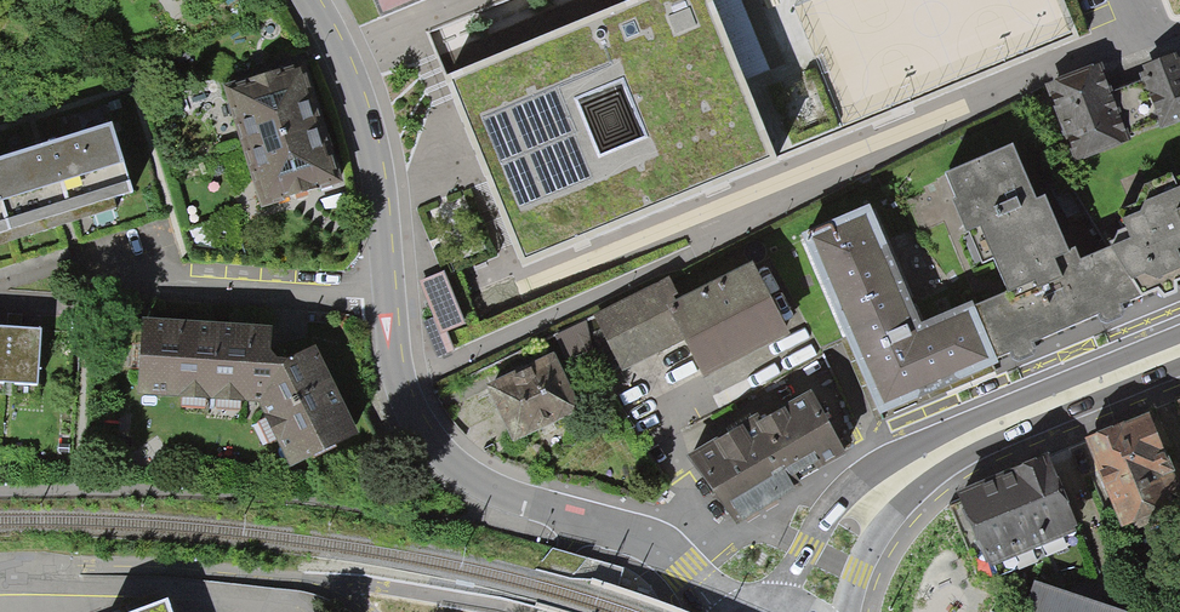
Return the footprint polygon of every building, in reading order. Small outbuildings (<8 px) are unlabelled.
[(377,26),(440,0),(366,0),(377,26)] [(529,269),(1079,39),(1063,0),(623,0),(440,73),(529,269)] [(1141,76),(1165,139),(1179,133),(1179,75),(1176,63),(1141,76)] [(227,92),(245,151),(333,125),(315,66),(227,92)] [(1099,77),(1035,101),(1063,174),(1126,150),(1099,77)] [(134,191),(114,120),(0,151),(0,228),(134,191)] [(333,125),(245,151),(264,215),(352,189),(333,125)] [(1006,291),(975,305),(998,358),(1142,295),(1113,245),(1079,260),(1074,247),(1067,249),(1044,195),(1037,198),(1014,142),(945,171),(956,197),(952,199),(965,232),(969,230),(983,263),(993,259),(1006,291)] [(1113,245),(1142,295),(1159,289),(1165,296),(1176,292),(1175,281),(1179,279),(1179,185),(1178,186),(1172,172),(1143,183),(1136,202),(1120,210),(1124,217),(1126,226),(1118,230),(1115,239),(1110,241),(1113,245)] [(1000,365),(998,358),(975,305),(918,329),(866,207),(800,234),(803,242),(844,339),(877,416),(1000,365)] [(833,343),(844,339),(803,242),(779,253),(820,349),(833,343)] [(685,337),(705,375),(788,333),(753,265),(681,303),(671,308),(685,337)] [(443,273),(421,282),(437,321),(424,326),(436,356),(452,349),(446,335),(465,327),(443,273)] [(670,279),(598,313),(624,366),(685,337),(671,308),(681,303),(670,279)] [(0,318),(0,388),(42,392),(49,322),(0,318)] [(588,321),(555,335),(565,360),(599,346),(588,321)] [(272,340),(145,333),(140,414),(258,419),(286,478),(359,449),(317,365),(271,381),(272,340)] [(554,357),(490,386),(516,443),(580,413),(554,357)] [(808,396),(701,457),(736,520),(791,489),(786,481),(839,451),(808,396)] [(1085,447),(1122,534),(1179,510),(1179,480),(1154,418),(1085,447)] [(1046,458),(958,496),(989,570),(1078,533),(1046,458)] [(1034,586),(1026,611),(1115,611),(1034,586)] [(105,611),(175,611),(167,590),(105,611)]
